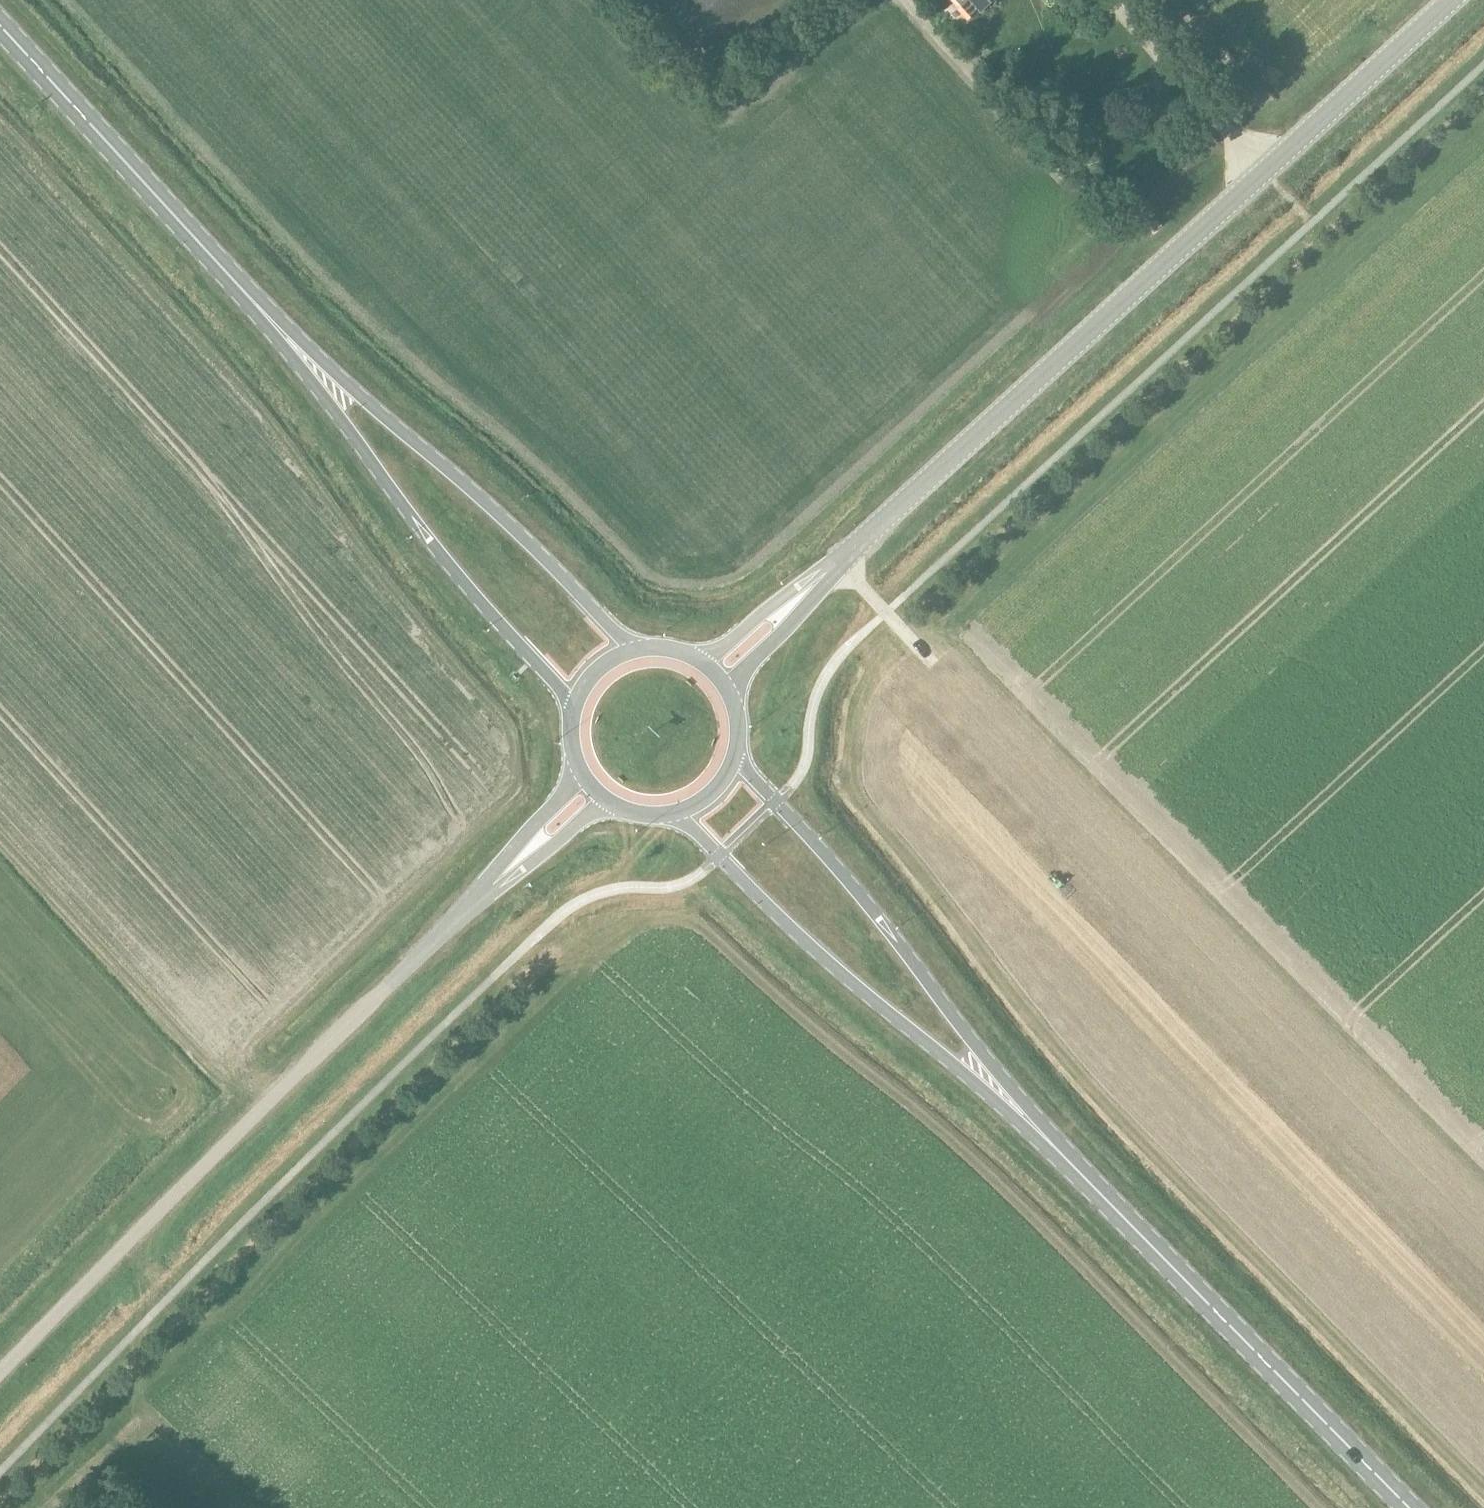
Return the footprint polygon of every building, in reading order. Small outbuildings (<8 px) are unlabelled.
[(972,20),(973,21),(982,13),(996,0),(954,0),(972,20)]
